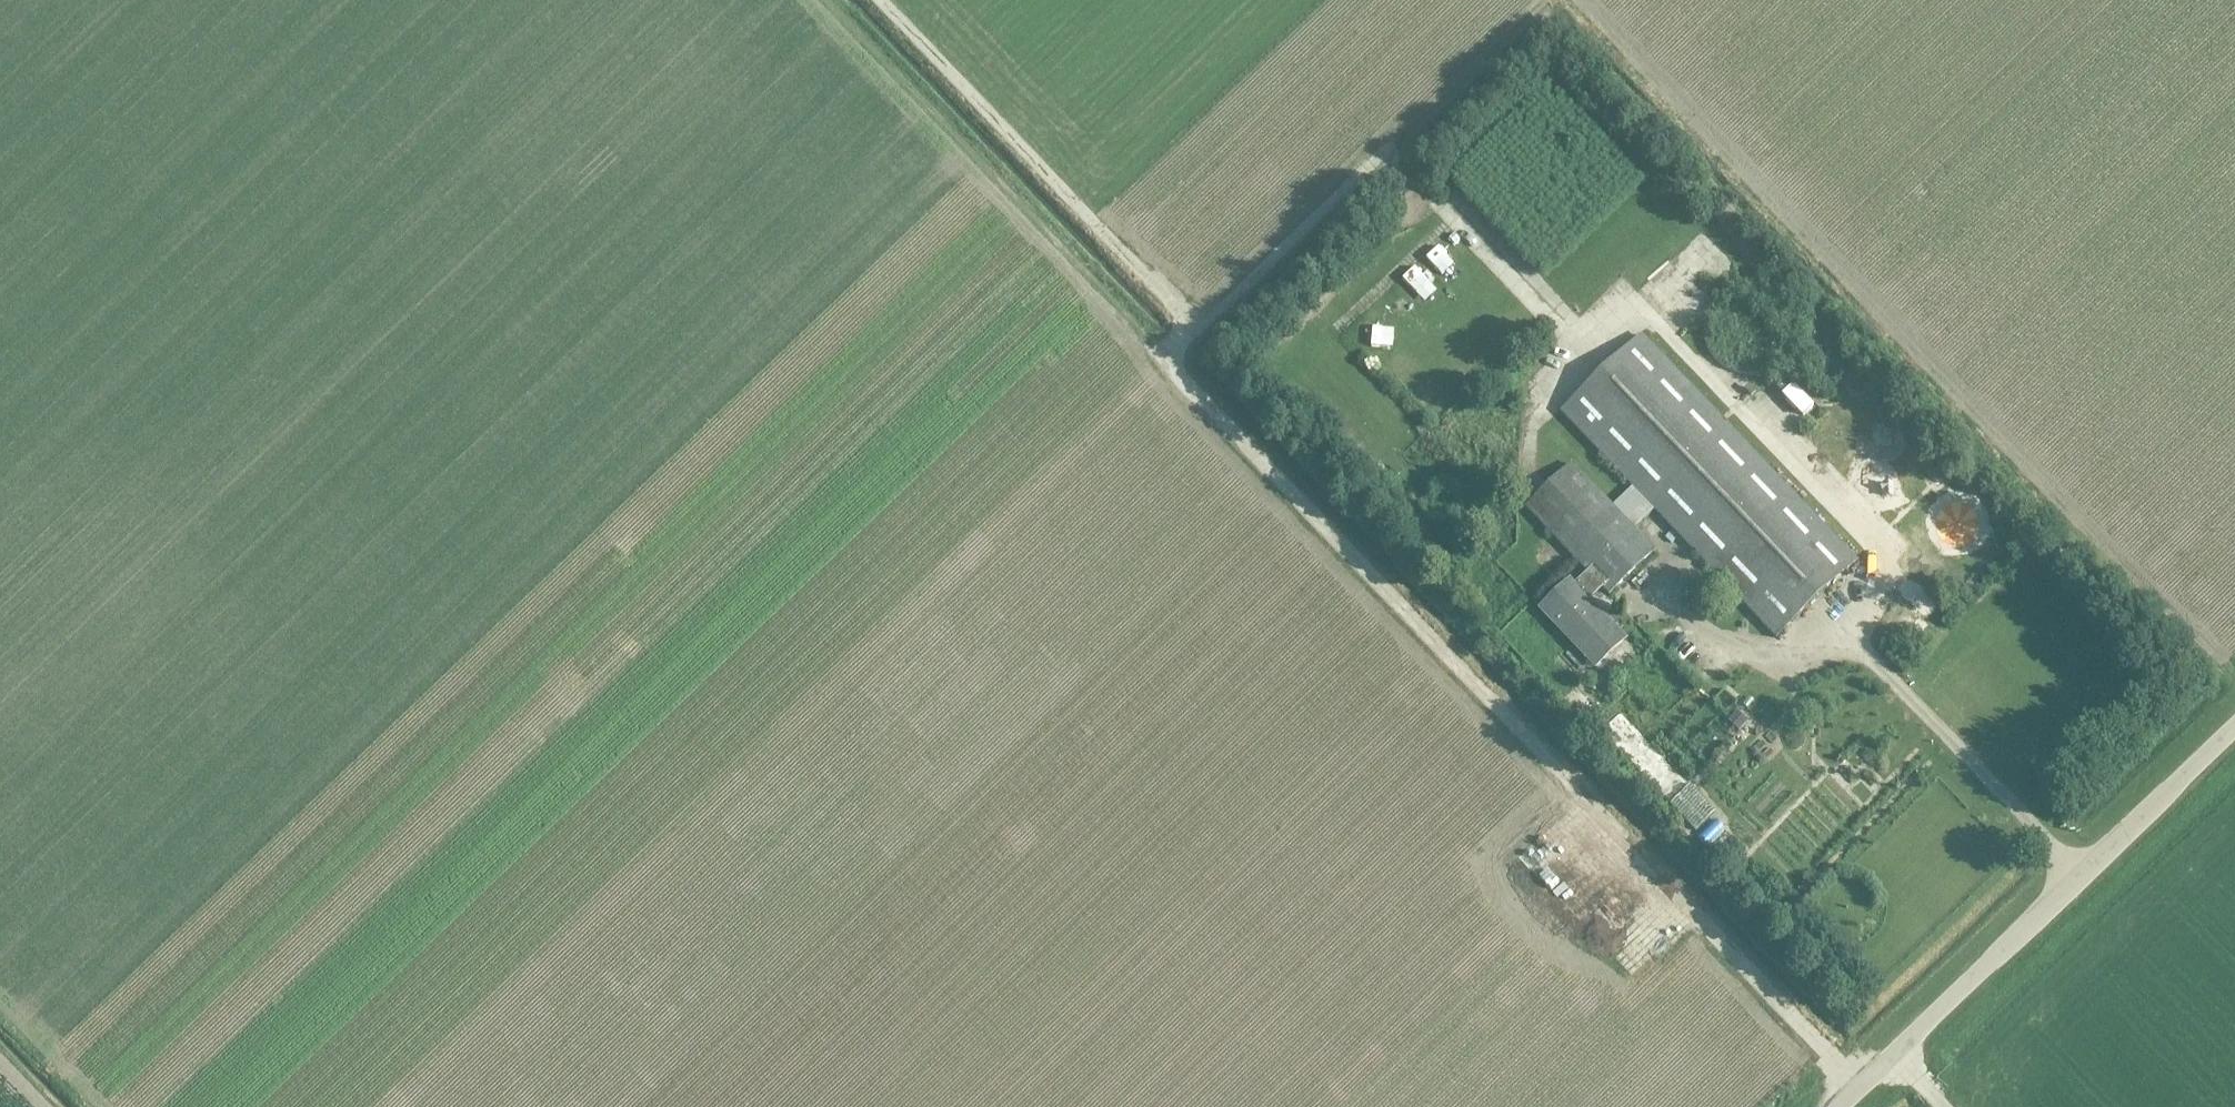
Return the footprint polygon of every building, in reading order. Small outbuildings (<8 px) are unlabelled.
[(1402,213),(1412,222),(1425,208),(1415,199),(1402,213)] [(1689,253),(1707,239),(1698,227),(1680,240),(1689,253)] [(1526,509),(1588,574),(1602,588),(1608,595),(1653,552),(1633,531),(1654,511),(1776,639),(1856,562),(1642,338),(1562,414),(1633,489),(1612,508),(1571,466),(1526,509)] [(1817,406),(1798,387),(1789,396),(1807,416),(1817,406)] [(1660,553),(1671,563),(1684,548),(1673,538),(1660,553)] [(1569,583),(1540,610),(1596,668),(1624,641),(1588,602),(1602,588),(1588,574),(1574,587),(1569,583)]
